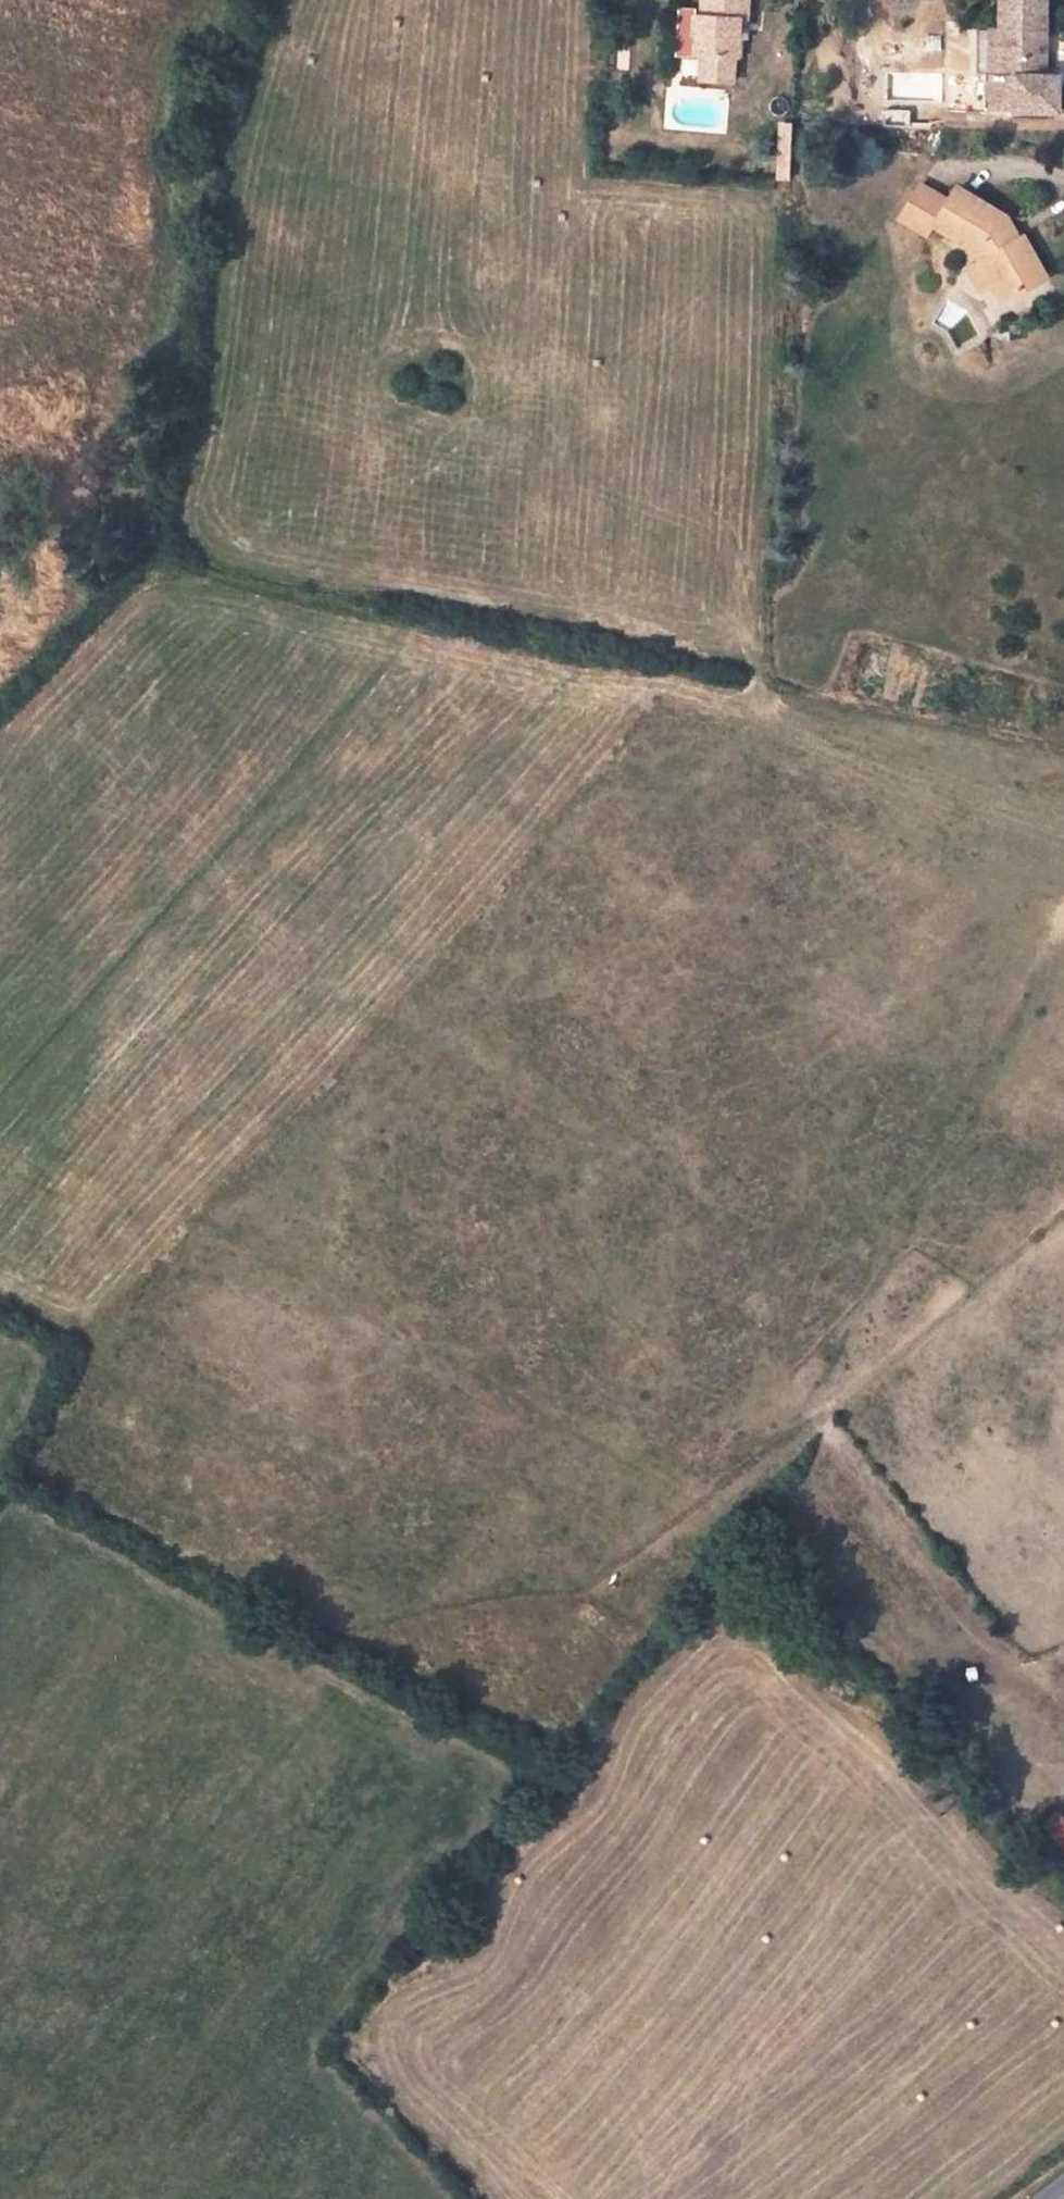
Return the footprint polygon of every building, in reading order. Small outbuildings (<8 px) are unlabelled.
[(695,15),(694,36),(701,37),(700,57),(739,59),(741,18),(749,18),(750,0),(703,0),(702,15),(695,15)] [(976,31),(975,73),(986,74),(984,107),(1017,108),(1018,109),(1060,110),(1061,74),(1046,74),(1049,0),(1002,0),(1001,31),(976,31)] [(701,37),(694,36),(692,56),(700,57),(701,37)] [(920,188),(901,220),(929,237),(937,226),(976,248),(983,262),(995,284),(1005,301),(1047,279),(1024,239),(1018,242),(1013,245),(1007,234),(1012,231),(1004,219),(957,191),(949,205),(920,188)] [(1018,242),(1012,231),(1007,234),(1013,245),(1018,242)] [(983,290),(995,284),(983,262),(970,269),(983,290)]
